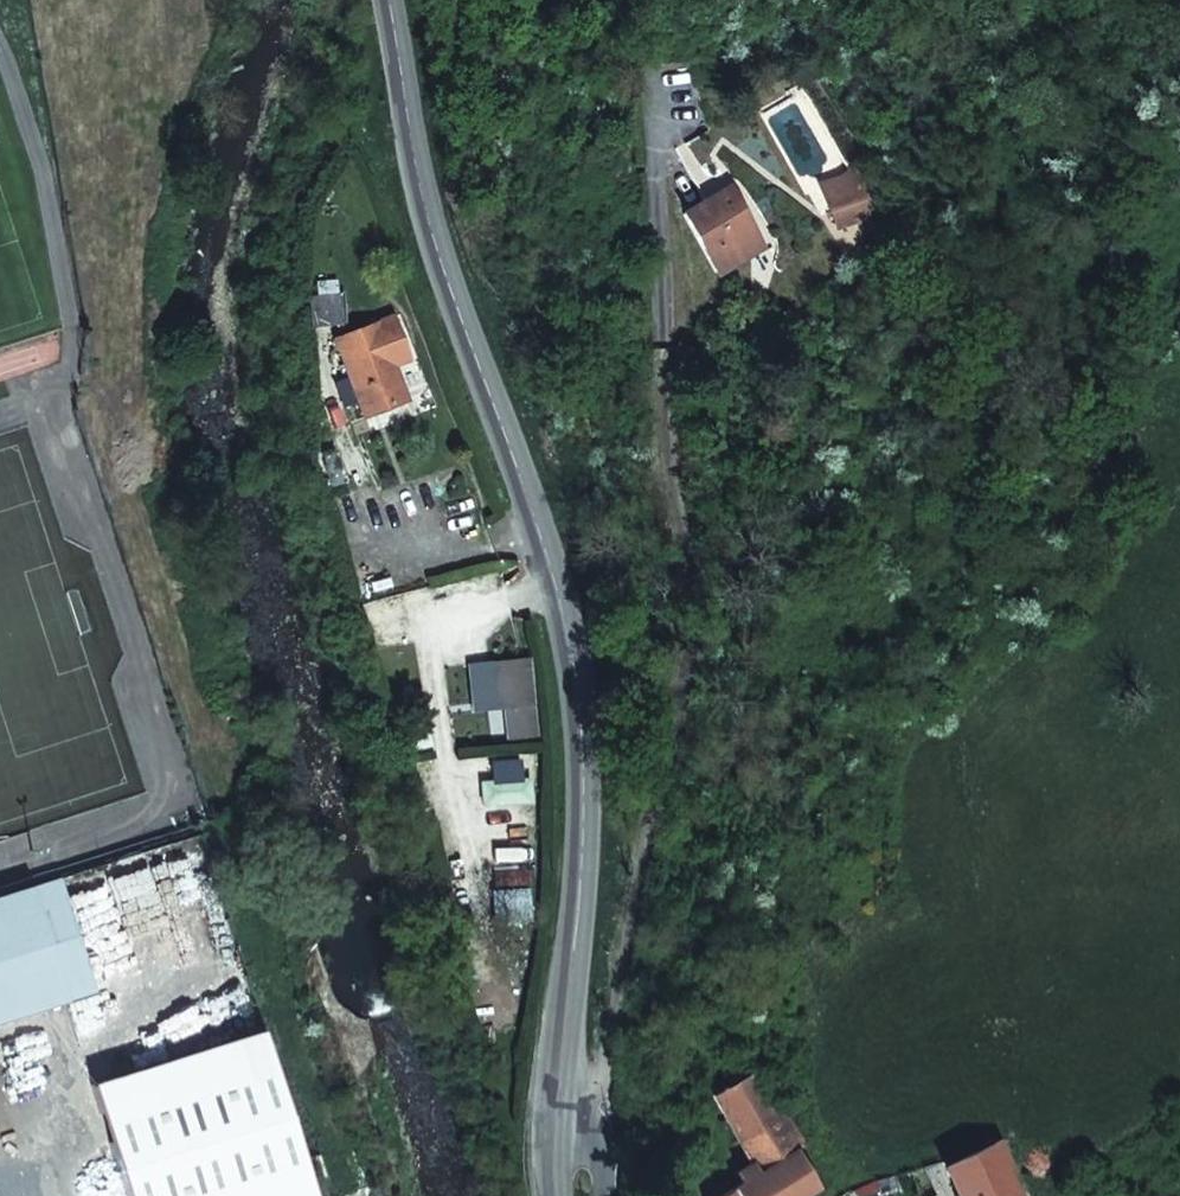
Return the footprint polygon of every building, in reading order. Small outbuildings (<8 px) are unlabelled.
[(765,247),(732,189),(685,216),(719,272),(765,247)] [(830,211),(837,227),(873,211),(866,195),(830,211)] [(344,279),(316,280),(319,327),(346,326),(344,279)] [(396,315),(333,337),(361,417),(410,400),(398,366),(412,361),(396,315)] [(530,658),(489,661),(493,710),(501,709),(534,706),(530,658)] [(534,706),(501,709),(503,741),(539,739),(536,706),(534,706)] [(532,781),(482,784),(484,807),(533,803),(532,781)] [(494,872),(495,891),(530,889),(528,870),(494,872)] [(62,876),(28,887),(63,1000),(97,989),(62,876)] [(0,896),(0,1019),(63,1000),(28,887),(0,896)] [(495,891),(492,891),(493,912),(531,910),(530,889),(495,891)] [(126,1195),(315,1195),(261,1030),(90,1083),(126,1195)] [(760,1071),(715,1098),(753,1160),(738,1171),(746,1184),(726,1195),(804,1195),(819,1188),(796,1149),(804,1145),(760,1071)] [(998,1139),(931,1175),(941,1195),(1021,1195),(1005,1166),(1011,1162),(998,1139)]
